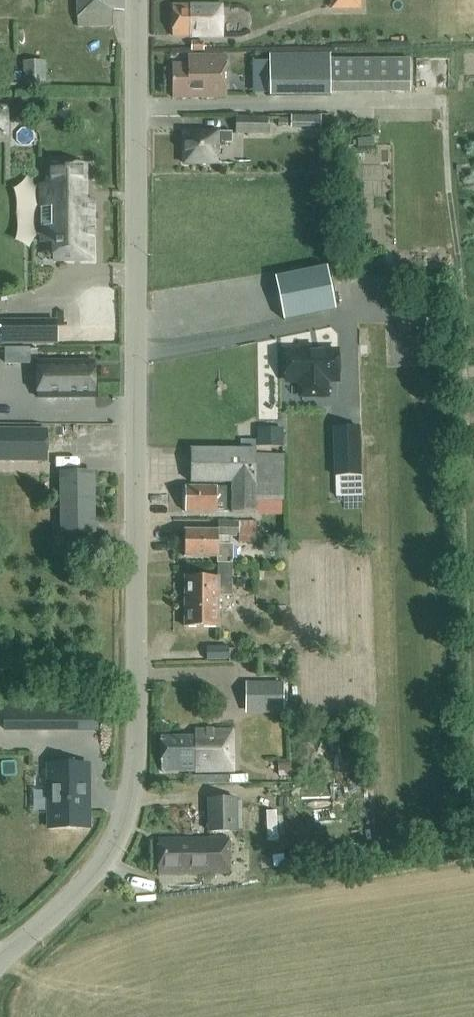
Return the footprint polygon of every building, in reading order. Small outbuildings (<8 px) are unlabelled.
[(77,27),(112,26),(112,12),(123,11),(123,0),(76,0),(77,27)] [(330,9),(360,9),(360,0),(330,0),(330,9)] [(172,36),(203,36),(221,36),(221,4),(172,4),(172,36)] [(191,41),(191,49),(203,49),(203,41),(191,41)] [(172,97),(225,97),(225,54),(188,54),(188,63),(172,63),(172,97)] [(269,95),(330,95),(330,54),(269,54),(269,95)] [(412,54),(332,55),(333,90),(412,89),(412,54)] [(22,85),(23,85),(43,85),(46,84),(45,60),(22,60),(22,85)] [(322,127),(323,116),(290,115),(290,126),(322,127)] [(236,133),(268,133),(268,117),(236,117),(236,133)] [(231,131),(183,131),(182,163),(217,164),(217,142),(231,142),(231,131)] [(51,262),(94,261),(94,215),(94,197),(91,197),(87,197),(87,182),(87,163),(44,163),(44,173),(44,183),(37,183),(37,207),(39,207),(39,226),(37,226),(38,236),(38,243),(51,243),(51,245),(51,262)] [(351,176),(351,194),(370,193),(369,175),(351,176)] [(326,266),(274,277),(283,319),(335,309),(326,266)] [(21,344),(43,344),(57,344),(57,318),(0,319),(0,344),(21,344)] [(337,351),(285,352),(285,380),(301,379),(301,395),(325,395),(325,379),(337,379),(337,351)] [(93,359),(35,359),(35,394),(35,399),(94,399),(94,392),(93,359)] [(332,428),(334,475),(360,475),(358,427),(332,428)] [(45,459),(46,430),(0,429),(0,459),(45,459)] [(281,429),(257,430),(257,446),(281,446),(281,429)] [(190,448),(190,482),(232,482),(232,511),(255,511),(255,509),(266,509),(266,500),(283,500),(283,454),(255,454),(255,449),(190,448)] [(94,551),(93,472),(60,472),(60,533),(54,533),(54,545),(65,545),(65,546),(78,546),(78,552),(94,551)] [(228,486),(184,486),(184,511),(216,511),(228,511),(228,507),(228,486)] [(184,530),(184,556),(216,556),(216,563),(232,563),(232,544),(227,544),(227,536),(238,536),(238,541),(255,541),(255,520),(218,521),(218,530),(184,530)] [(259,539),(275,539),(275,526),(258,527),(259,539)] [(185,575),(185,627),(217,627),(217,595),(231,595),(231,565),(218,565),(218,576),(185,575)] [(228,659),(228,662),(239,662),(239,648),(228,649),(228,646),(206,647),(206,659),(228,659)] [(283,681),(245,681),(245,697),(245,713),(261,713),(283,713),(283,693),(283,681)] [(32,704),(3,704),(3,731),(22,731),(73,731),(98,731),(98,720),(98,704),(32,704)] [(161,736),(162,771),(233,770),(232,730),(195,730),(195,736),(161,736)] [(269,760),(269,773),(286,772),(285,759),(269,760)] [(90,761),(45,762),(46,829),(50,829),(91,828),(90,761)] [(28,808),(41,807),(40,783),(27,784),(28,808)] [(164,799),(183,797),(181,786),(163,788),(164,799)] [(208,799),(209,831),(237,830),(235,798),(208,799)] [(158,873),(209,872),(229,872),(228,838),(209,839),(157,840),(158,873)]
